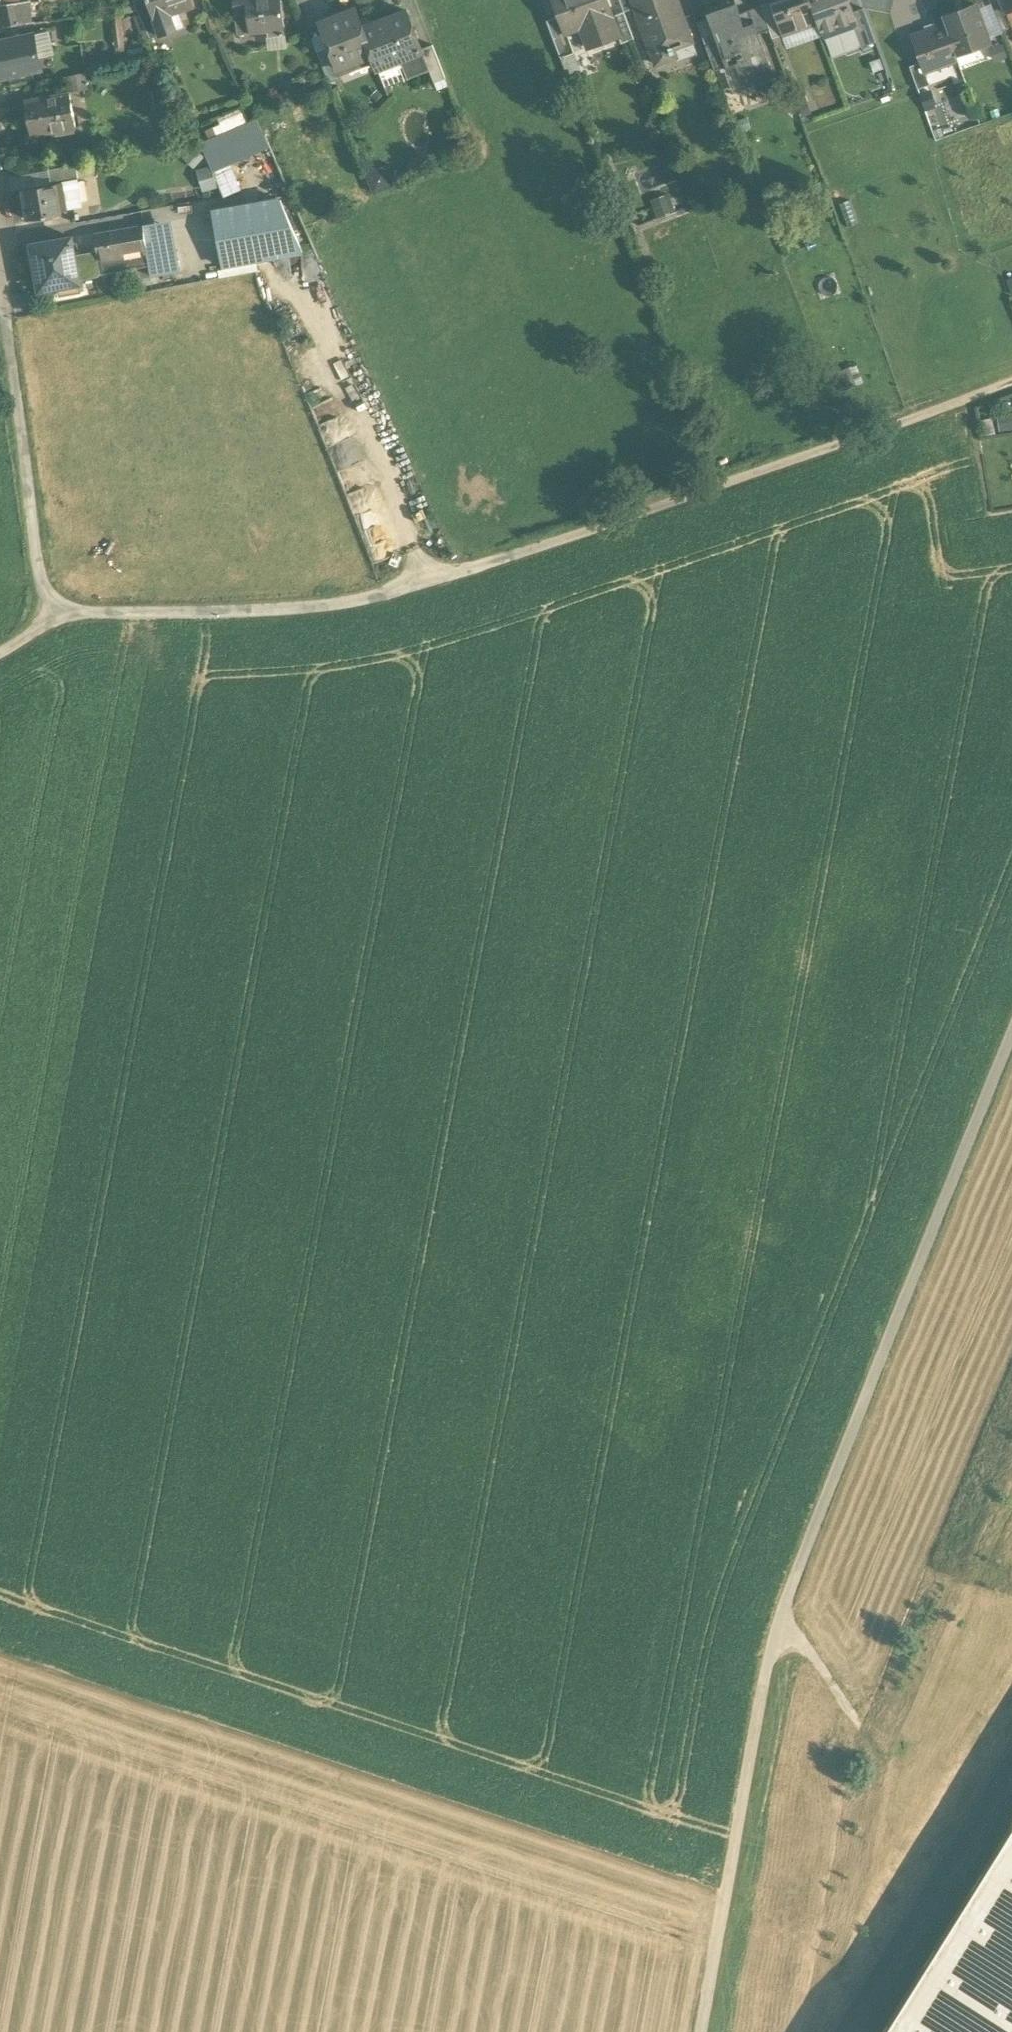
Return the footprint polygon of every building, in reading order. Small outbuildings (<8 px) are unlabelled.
[(134,1),(149,38),(159,34),(147,0),(138,0),(134,1)] [(159,34),(160,36),(183,27),(178,12),(195,6),(193,0),(147,0),(159,34)] [(238,34),(250,33),(247,0),(234,0),(238,34)] [(250,33),(278,30),(278,34),(284,34),(280,0),(247,0),(250,33)] [(605,0),(552,0),(558,18),(565,36),(566,35),(580,30),(587,49),(619,37),(605,0)] [(623,12),(633,9),(630,0),(619,0),(623,12)] [(633,9),(654,65),(675,57),(670,43),(689,35),(676,0),(630,0),(633,9)] [(705,8),(716,41),(726,68),(736,64),(745,90),(775,79),(759,35),(750,9),(739,13),(735,0),(728,0),(705,8)] [(771,1),(783,35),(783,36),(818,23),(809,0),(770,0),(771,1)] [(818,23),(822,36),(833,31),(837,34),(853,28),(856,27),(851,12),(846,0),(809,0),(818,23)] [(1002,32),(1011,28),(1011,0),(988,0),(1002,32)] [(771,1),(760,5),(770,31),(772,39),(783,35),(771,1)] [(14,4),(0,6),(4,26),(18,24),(14,4)] [(760,5),(750,9),(759,35),(770,31),(760,5)] [(931,86),(926,74),(958,63),(956,56),(990,44),(976,6),(942,18),(944,24),(911,35),(921,64),(910,68),(918,91),(931,86)] [(875,42),(863,8),(851,12),(856,27),(853,28),(860,47),(875,42)] [(354,10),(319,23),(327,46),(337,70),(338,70),(372,57),(361,29),(354,10)] [(405,12),(361,29),(372,57),(384,88),(427,72),(428,71),(420,51),(405,12)] [(566,35),(565,36),(558,18),(547,23),(560,59),(574,54),(566,35)] [(0,41),(0,64),(0,78),(42,69),(34,34),(0,41)] [(716,41),(705,44),(715,72),(726,68),(716,41)] [(327,46),(315,51),(328,84),(342,79),(338,70),(337,70),(327,46)] [(432,46),(420,51),(428,71),(427,72),(432,85),(445,79),(432,46)] [(86,73),(66,77),(69,91),(89,87),(86,73)] [(70,93),(26,100),(26,103),(24,103),(26,118),(29,117),(32,136),(76,129),(70,93)] [(270,147),(258,120),(202,144),(211,166),(213,171),(270,147)] [(184,160),(195,169),(205,157),(194,148),(184,160)] [(75,165),(48,170),(50,181),(77,176),(75,165)] [(217,186),(211,166),(197,170),(203,190),(217,186)] [(385,166),(366,174),(374,194),(394,186),(385,166)] [(57,184),(22,190),(27,221),(62,215),(61,211),(66,210),(62,184),(57,184)] [(658,218),(676,212),(670,192),(652,198),(658,218)] [(280,202),(211,214),(221,267),(302,252),(280,202)] [(143,227),(149,265),(152,278),(179,274),(170,222),(143,227)] [(143,227),(94,236),(98,256),(75,259),(77,269),(68,271),(70,283),(117,272),(116,270),(136,266),(136,268),(149,265),(143,227)] [(71,238),(32,245),(37,276),(68,271),(77,269),(75,259),(71,238)] [(883,2031),(1011,2031),(1011,1825),(883,2031)]
